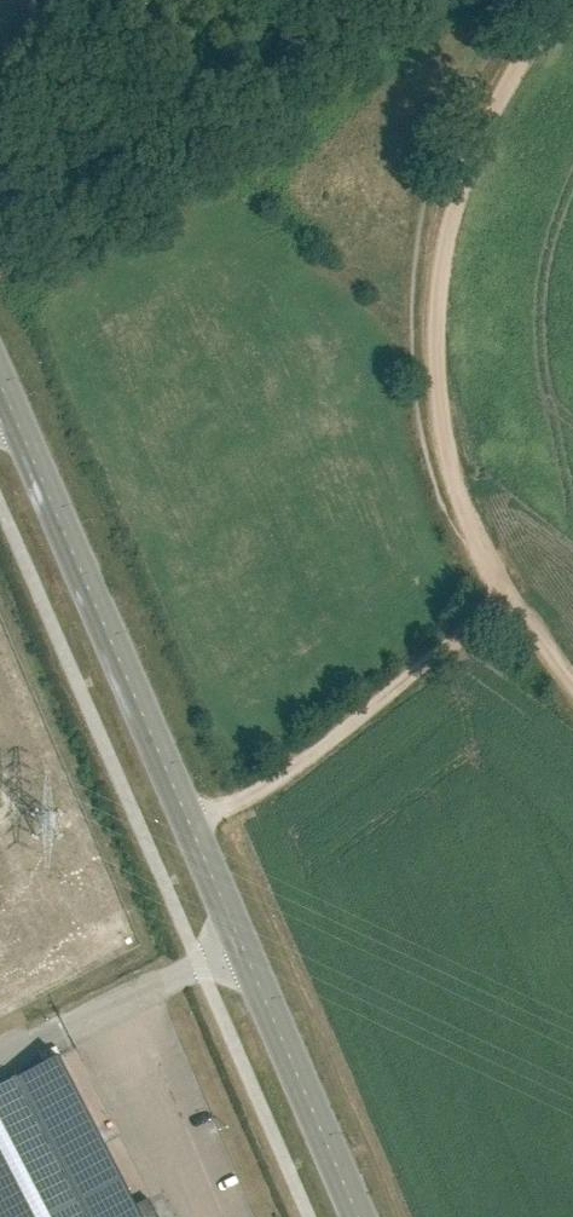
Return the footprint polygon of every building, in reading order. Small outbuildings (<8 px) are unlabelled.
[(149,1201),(136,1208),(58,1058),(0,1088),(0,1216),(157,1216),(149,1201)]
